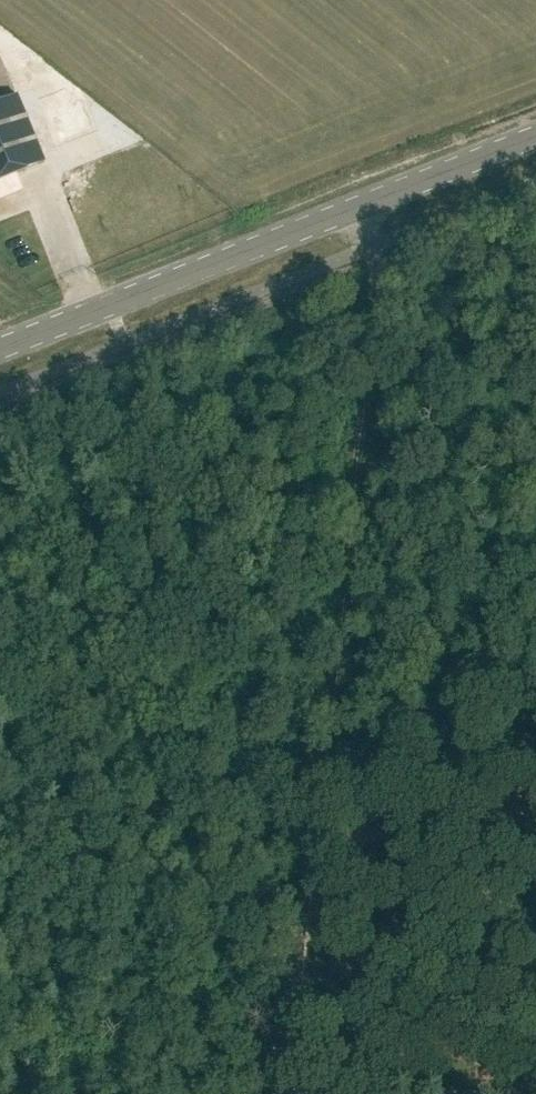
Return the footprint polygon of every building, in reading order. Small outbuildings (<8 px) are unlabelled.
[(43,162),(16,95),(0,102),(0,180),(43,162)]
